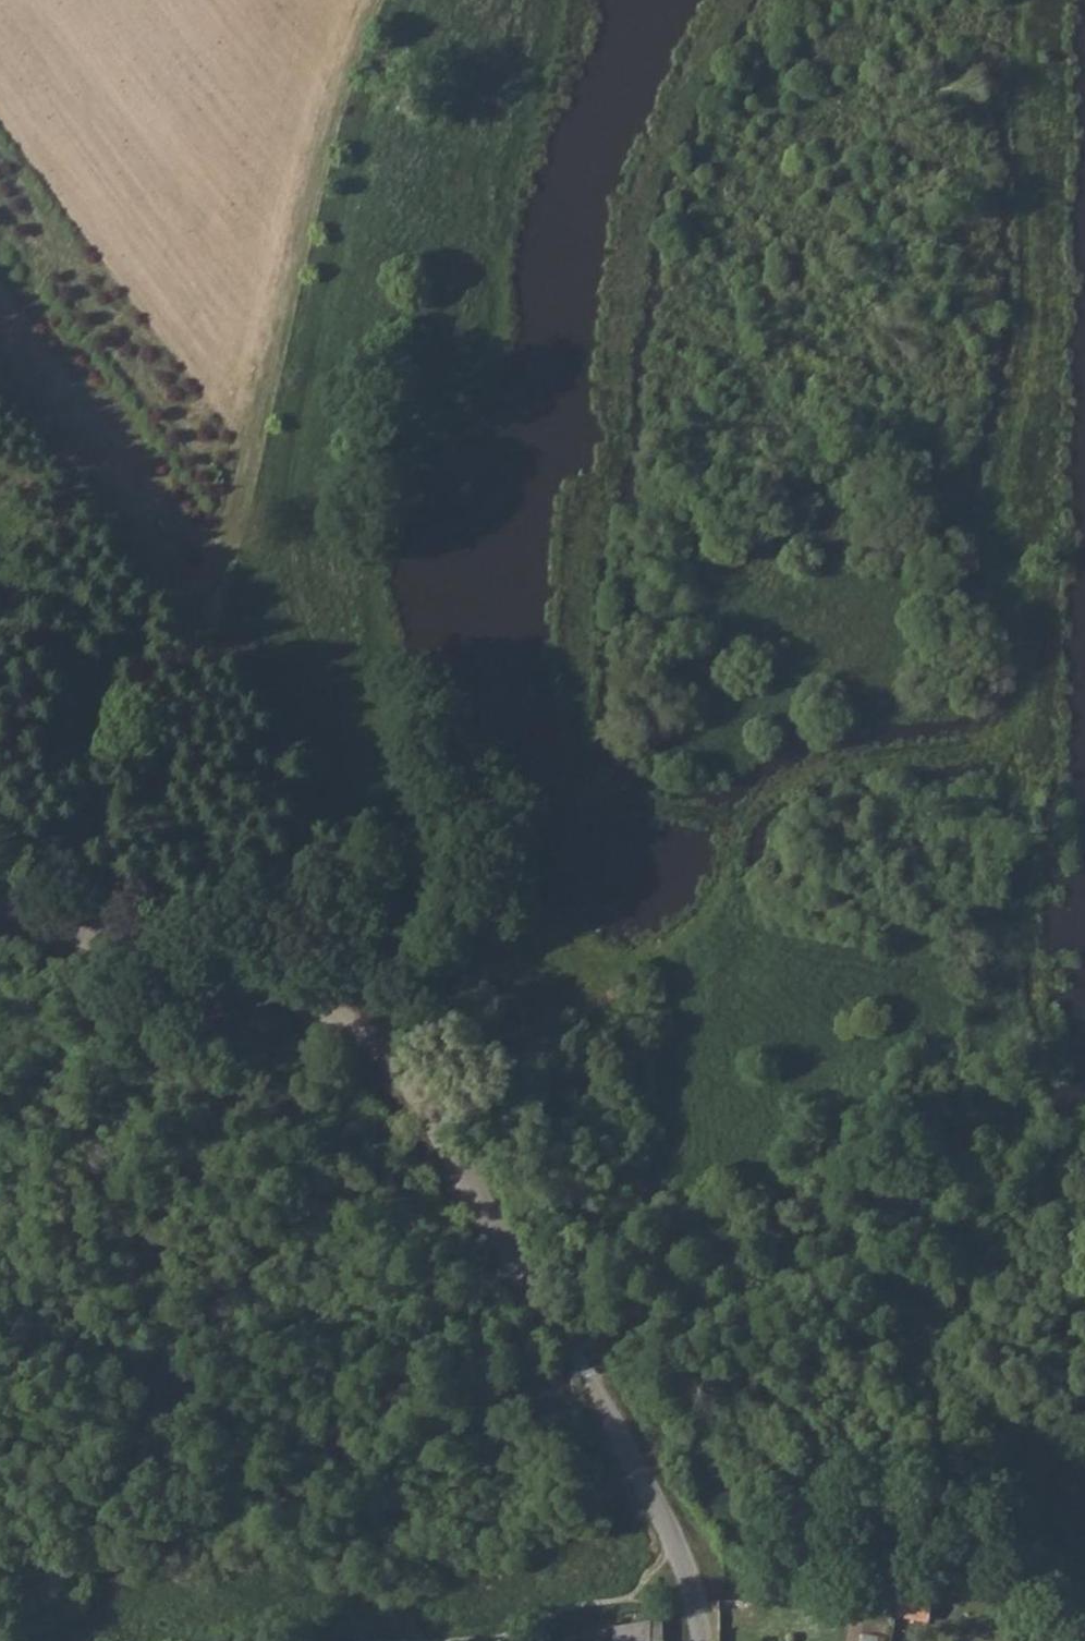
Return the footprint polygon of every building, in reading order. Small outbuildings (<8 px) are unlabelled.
[(933,1585),(903,1579),(896,1614),(913,1617),(917,1598),(930,1601),(933,1585)] [(662,1619),(653,1621),(653,1640),(664,1640),(662,1619)] [(634,1640),(653,1640),(653,1621),(634,1623),(634,1640)] [(634,1623),(614,1626),(614,1640),(634,1640),(634,1623)]
